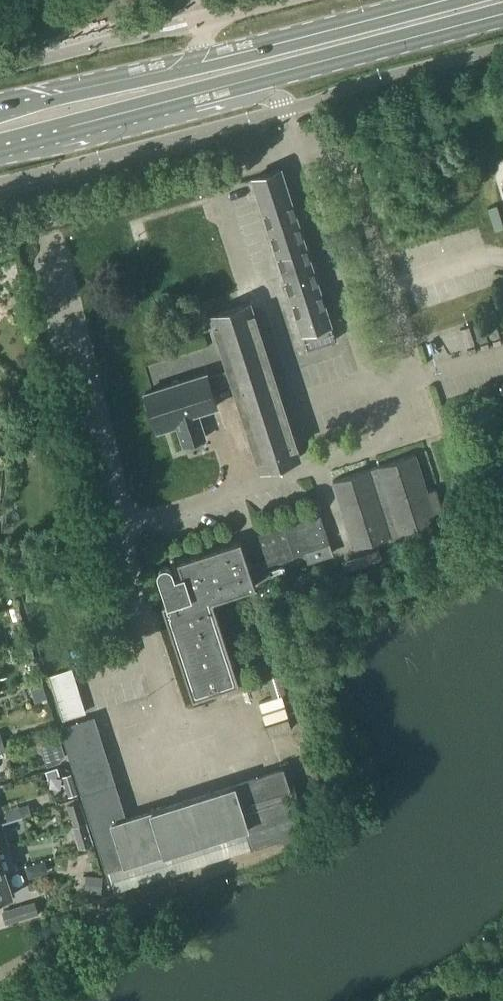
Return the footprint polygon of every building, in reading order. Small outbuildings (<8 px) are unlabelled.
[(283,275),(305,340),(308,348),(336,339),(293,205),(297,201),(294,194),(289,192),(281,169),(253,177),(283,275)] [(206,373),(144,392),(157,431),(177,425),(184,444),(205,437),(196,412),(217,405),(212,389),(232,382),(235,391),(235,393),(236,393),(239,402),(238,402),(239,404),(242,413),(242,415),(243,415),(246,424),(245,424),(246,426),(249,435),(249,437),(250,437),(253,446),(252,446),(253,448),(256,457),(256,459),(257,459),(260,468),(259,468),(260,470),(262,469),(261,469),(299,457),(301,457),(300,455),(297,446),(297,444),(296,444),(293,435),(293,433),(290,424),(289,422),(286,413),(286,411),(283,402),(282,400),(279,391),(279,389),(278,390),(275,380),(276,380),(275,378),(275,379),(272,369),(272,367),(271,368),(268,358),(269,358),(268,356),(268,357),(265,347),(265,346),(264,346),(261,336),(262,336),(261,334),(261,335),(258,325),(258,324),(257,324),(254,314),(255,314),(254,313),(251,303),(251,302),(249,302),(212,314),(210,315),(210,316),(211,316),(214,325),(213,326),(214,327),(217,336),(217,337),(218,338),(221,347),(221,349),(224,358),(224,359),(225,360),(228,369),(228,370),(208,376),(206,373)] [(333,481),(354,547),(390,536),(390,538),(401,535),(400,532),(436,521),(433,512),(441,509),(435,489),(427,492),(415,454),(379,466),(380,471),(371,473),(369,469),(333,481)] [(307,551),(329,544),(319,513),(285,524),(286,526),(256,536),(266,564),(307,551)] [(179,565),(172,568),(170,566),(167,566),(165,566),(163,566),(161,568),(159,570),(159,572),(159,574),(168,602),(160,604),(192,698),(238,683),(211,600),(256,586),(241,541),(178,561),(179,565)] [(332,553),(329,544),(307,551),(310,560),(332,553)] [(52,670),(61,716),(85,711),(76,666),(52,670)] [(268,680),(273,696),(285,692),(280,676),(268,680)] [(93,717),(63,727),(61,727),(106,870),(246,826),(252,846),(302,830),(283,768),(125,818),(93,717)] [(42,755),(45,765),(58,760),(65,754),(60,737),(45,742),(49,752),(42,755)] [(57,767),(46,771),(48,778),(60,774),(57,767)] [(62,776),(67,791),(75,788),(71,774),(62,776)] [(83,820),(76,800),(63,804),(70,825),(83,820)] [(5,812),(7,819),(22,814),(29,812),(27,805),(5,812)] [(10,845),(3,822),(0,823),(0,848),(10,845)] [(92,843),(87,825),(71,830),(77,848),(92,843)] [(0,848),(0,874),(5,872),(17,868),(10,845),(0,848)] [(43,861),(24,867),(27,878),(47,872),(43,861)] [(0,874),(0,900),(12,896),(5,872),(0,874)] [(86,874),(84,892),(99,893),(100,876),(86,874)] [(33,902),(12,908),(4,911),(8,923),(37,914),(33,902)]
